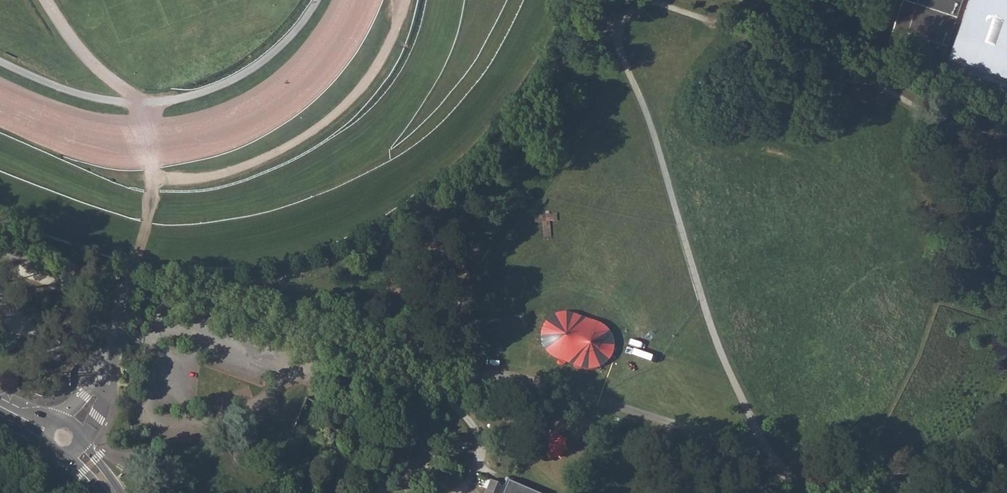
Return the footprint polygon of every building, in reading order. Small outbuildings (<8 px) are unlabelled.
[(941,63),(942,59),(949,61),(945,71),(1006,91),(1006,0),(917,0),(916,2),(908,0),(902,0),(888,43),(916,52),(916,54),(941,63)] [(72,313),(66,329),(66,341),(71,342),(72,329),(78,315),(72,313)] [(545,492),(506,476),(503,483),(490,478),(484,492),(545,492)]
